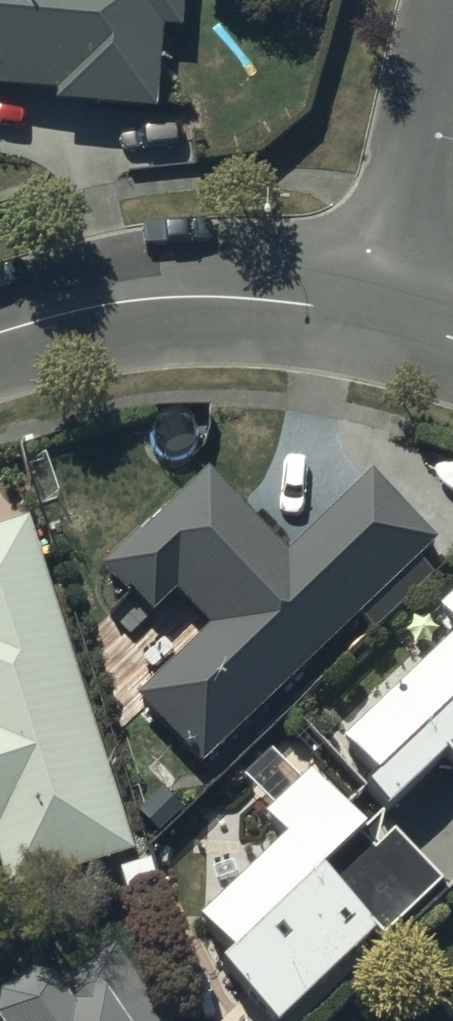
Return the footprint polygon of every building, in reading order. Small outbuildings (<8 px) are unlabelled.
[(57,107),(56,118),(152,126),(159,40),(178,41),(182,0),(0,0),(0,102),(57,107)] [(286,569),(208,484),(104,580),(128,606),(130,604),(152,627),(175,605),(208,642),(195,654),(180,639),(160,657),(176,673),(137,709),(199,776),(433,560),(370,491),(286,569)] [(0,541),(0,880),(7,903),(134,862),(28,532),(0,541)] [(441,622),(452,634),(452,610),(441,622)] [(341,758),(376,795),(362,808),(384,831),(445,773),(452,781),(452,652),(341,758)] [(271,763),(245,787),(274,817),(265,826),(288,850),(197,935),(232,971),(219,983),(254,1020),(294,1020),(372,948),(379,956),(441,898),(394,848),(375,866),(363,853),(368,849),(307,784),(298,792),(271,763)] [(111,962),(45,1007),(42,1006),(40,1006),(37,1005),(35,1005),(32,1005),(30,1005),(27,1005),(25,1005),(22,1006),(20,1006),(17,1007),(15,1008),(13,1009),(10,1010),(8,1011),(6,1013),(4,1014),(2,1016),(0,1018),(0,1020),(151,1020),(111,962)]
